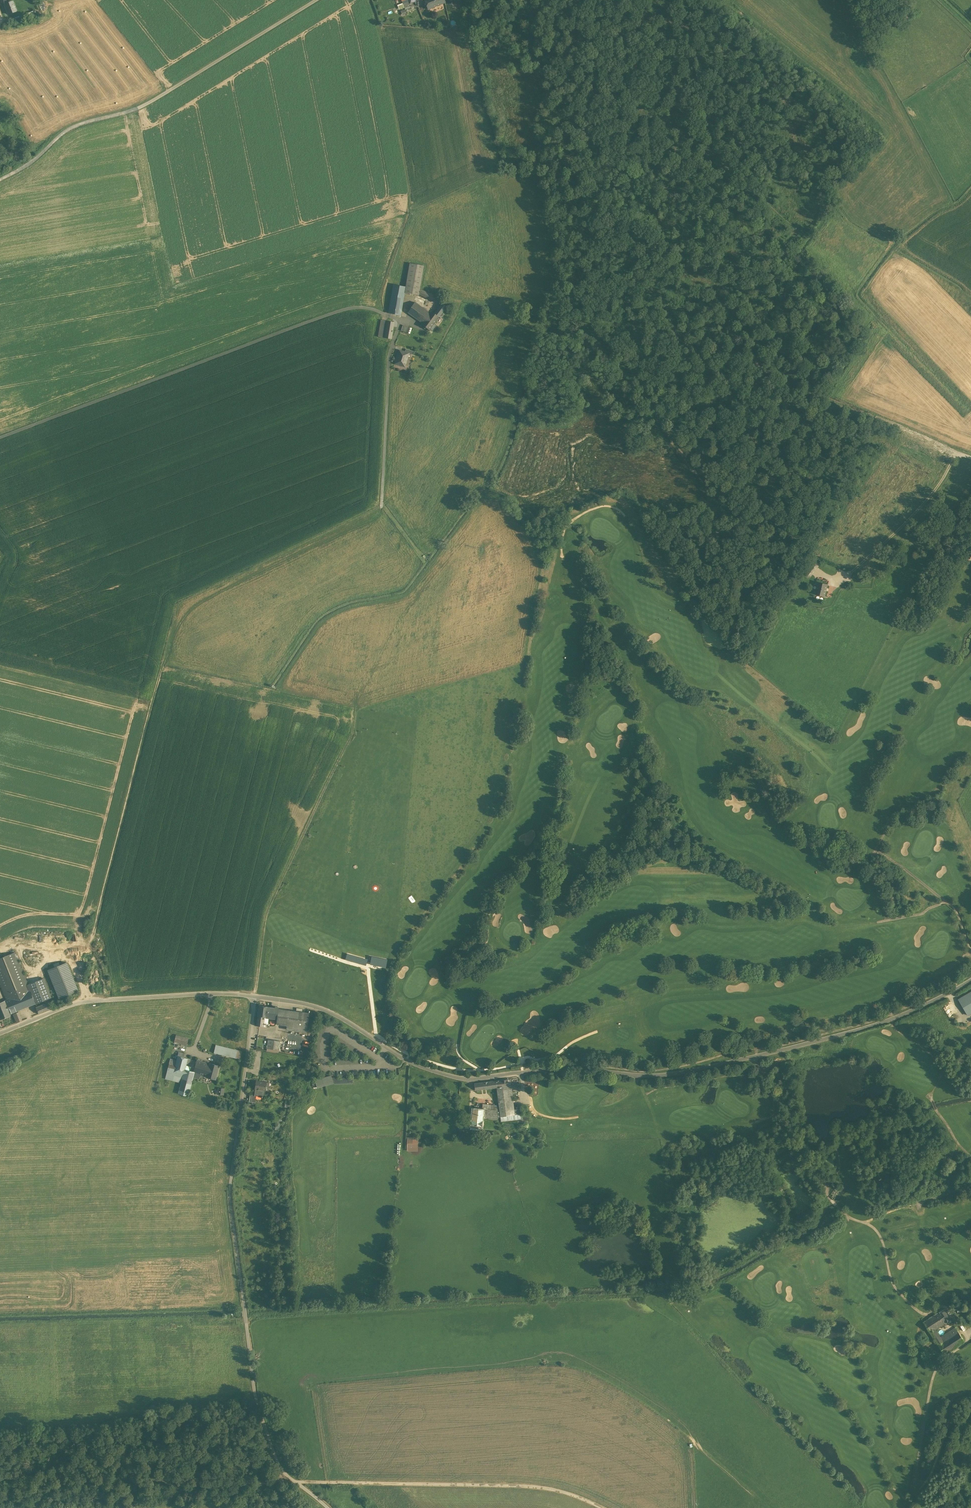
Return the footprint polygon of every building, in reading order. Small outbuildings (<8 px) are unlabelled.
[(428,9),(445,3),(444,0),(424,0),(425,3),(428,9)] [(7,4),(5,5),(9,14),(16,12),(12,2),(7,4)] [(410,263),(406,286),(420,289),(424,265),(410,263)] [(393,284),(389,313),(400,315),(404,292),(419,295),(419,294),(437,303),(439,297),(420,289),(406,286),(393,284)] [(408,312),(417,319),(419,316),(422,318),(428,311),(415,302),(408,312)] [(436,311),(440,315),(446,306),(442,303),(436,311)] [(440,315),(436,311),(434,314),(431,312),(430,313),(428,311),(422,318),(419,316),(417,319),(422,323),(421,324),(429,330),(432,326),(434,327),(435,325),(433,324),(440,315)] [(378,337),(391,339),(394,322),(381,320),(378,337)] [(405,351),(399,350),(395,363),(405,366),(409,353),(405,351)] [(811,562),(802,573),(806,576),(815,565),(811,562)] [(816,594),(825,596),(826,590),(827,585),(827,584),(819,582),(816,594)] [(0,958),(0,982),(7,999),(12,998),(14,997),(12,991),(22,987),(28,984),(15,952),(0,958)] [(366,965),(368,959),(348,953),(346,960),(366,965)] [(372,956),(370,964),(386,967),(387,959),(372,956)] [(67,963),(48,970),(59,998),(78,991),(67,963)] [(51,997),(44,978),(29,984),(37,1003),(51,997)] [(22,987),(29,1006),(36,1003),(28,984),(22,987)] [(12,998),(17,1011),(29,1006),(22,987),(12,991),(14,997),(12,998)] [(959,999),(968,1015),(970,1013),(970,992),(959,999)] [(7,999),(5,1000),(10,1013),(17,1011),(12,998),(7,999)] [(0,1002),(0,1018),(1,1019),(11,1015),(10,1013),(5,1000),(0,1002)] [(39,1014),(51,1009),(49,1002),(36,1007),(39,1014)] [(259,1005),(258,1015),(267,1017),(268,1007),(259,1005)] [(268,1007),(267,1017),(268,1017),(277,1018),(278,1009),(279,1009),(279,1008),(278,1008),(278,1007),(276,1006),(275,1007),(275,1008),(268,1007)] [(278,1009),(277,1018),(276,1024),(287,1025),(307,1028),(309,1013),(279,1009),(278,1009)] [(19,1012),(13,1014),(17,1023),(22,1020),(19,1012)] [(267,1017),(258,1015),(257,1025),(263,1026),(264,1023),(266,1024),(266,1025),(268,1025),(268,1017),(267,1017)] [(176,1035),(174,1041),(187,1044),(189,1038),(176,1035)] [(268,1039),(267,1048),(279,1050),(280,1041),(268,1039)] [(237,1050),(216,1045),(214,1052),(235,1058),(237,1050)] [(165,1078),(181,1082),(185,1069),(187,1062),(188,1058),(184,1057),(178,1056),(177,1060),(170,1059),(165,1078)] [(197,1060),(194,1072),(195,1072),(193,1077),(199,1078),(200,1074),(206,1076),(209,1064),(197,1060)] [(206,1076),(215,1079),(219,1066),(210,1063),(209,1064),(206,1076)] [(185,1069),(181,1082),(178,1094),(188,1096),(193,1077),(195,1072),(194,1072),(185,1069)] [(331,1076),(315,1080),(317,1088),(333,1083),(332,1080),(332,1078),(331,1076)] [(509,1086),(508,1079),(496,1081),(496,1087),(497,1087),(497,1094),(499,1106),(499,1110),(500,1116),(512,1115),(511,1115),(511,1110),(509,1086)] [(255,1089),(265,1090),(266,1087),(267,1082),(256,1081),(256,1080),(255,1089)] [(475,1090),(496,1087),(496,1081),(474,1083),(475,1090)] [(254,1095),(256,1095),(261,1096),(261,1097),(263,1098),(263,1096),(265,1096),(265,1090),(255,1089),(254,1095)] [(483,1110),(482,1110),(473,1109),(472,1120),(471,1125),(481,1126),(482,1118),(483,1110)] [(500,1116),(499,1110),(487,1109),(483,1109),(482,1109),(482,1110),(483,1110),(482,1118),(487,1118),(487,1116),(497,1117),(497,1119),(498,1119),(497,1117),(500,1116)] [(938,1313),(945,1324),(951,1320),(944,1309),(938,1313)] [(933,1316),(940,1326),(945,1324),(938,1313),(933,1316)] [(924,1322),(930,1333),(936,1329),(940,1326),(933,1316),(924,1322)] [(941,1337),(944,1343),(959,1333),(956,1327),(941,1337)] [(930,1333),(944,1354),(965,1341),(959,1333),(944,1343),(941,1337),(936,1329),(930,1333)]
